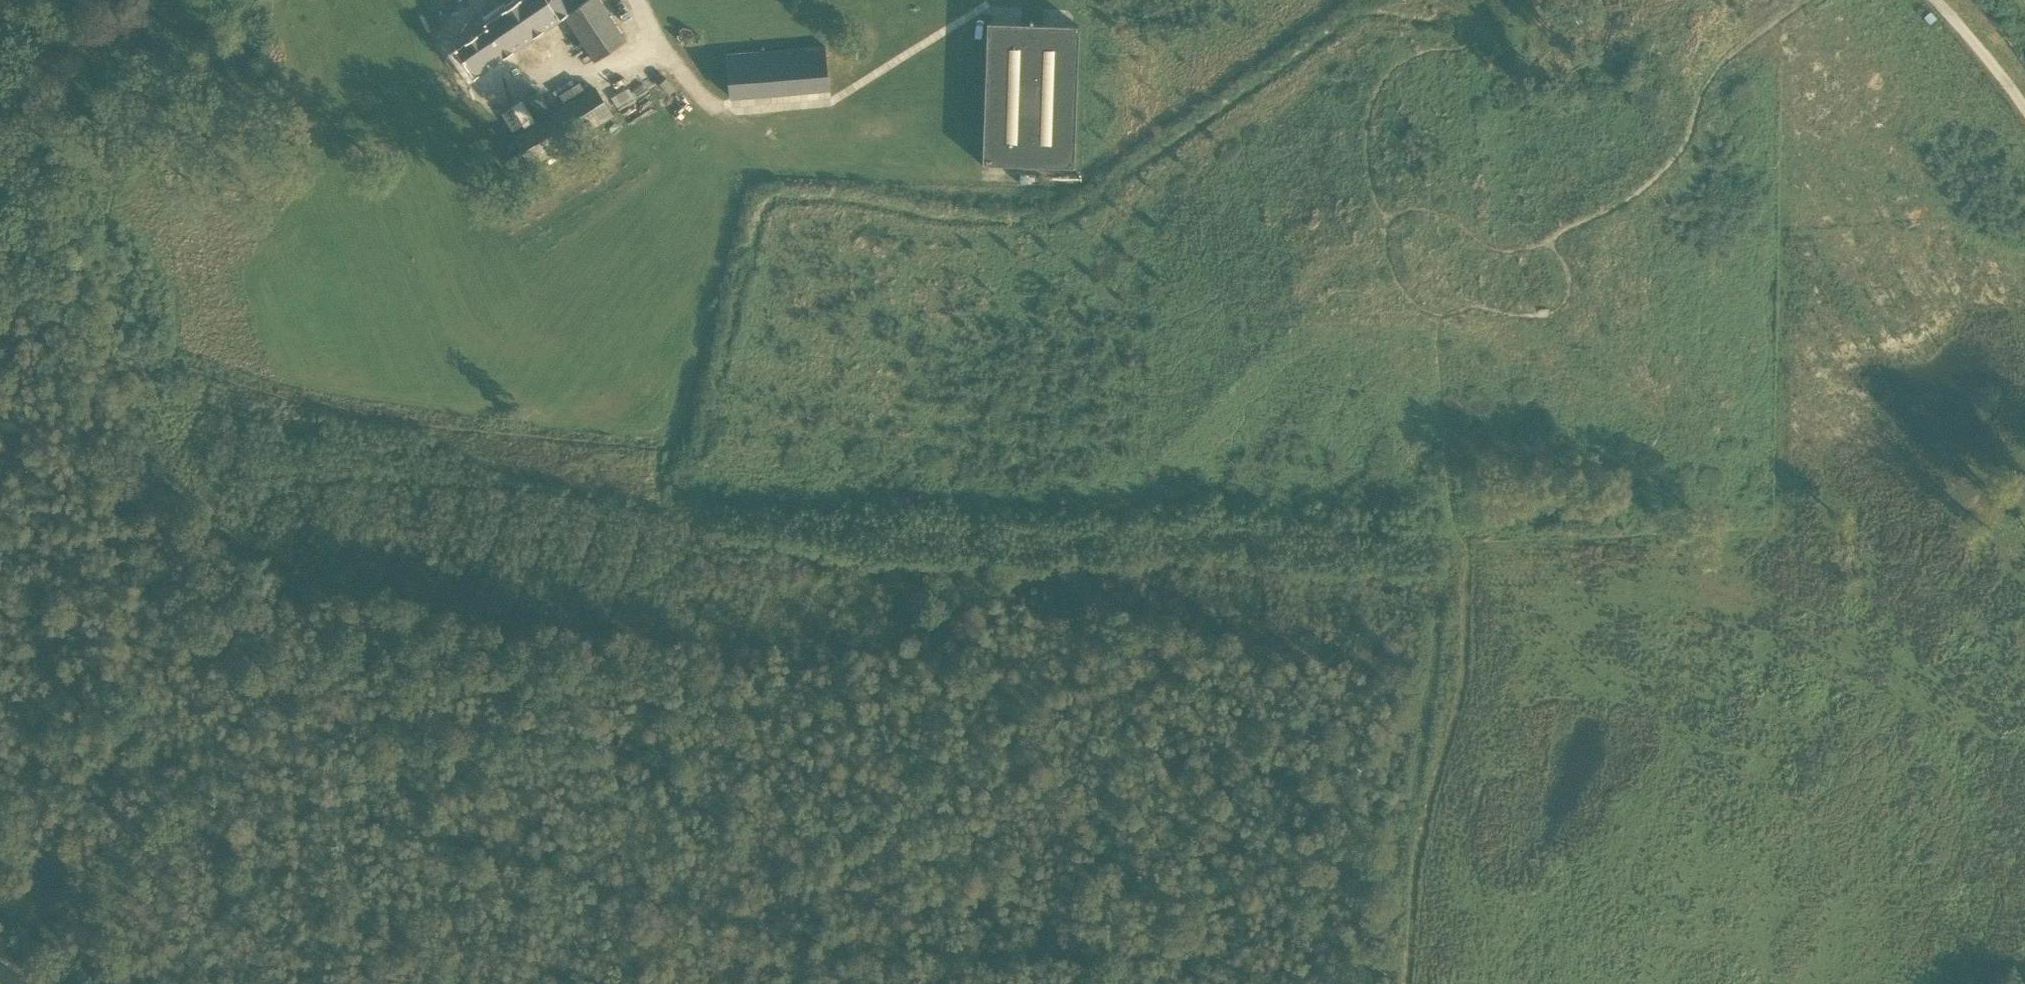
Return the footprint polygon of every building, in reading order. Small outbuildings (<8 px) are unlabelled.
[(455,49),(473,81),(565,19),(593,64),(627,40),(600,0),(519,0),(518,1),(518,0),(516,2),(508,8),(507,8),(505,9),(506,9),(502,12),(502,11),(500,13),(490,20),(488,21),(485,24),(487,27),(486,28),(478,34),(478,33),(476,35),(468,41),(467,40),(465,42),(466,42),(457,48),(457,47),(455,49)] [(1075,167),(1078,56),(1079,25),(987,22),(987,34),(966,33),(964,82),(985,82),(982,164),(1075,167)] [(829,88),(827,68),(825,45),(727,54),(730,97),(829,88)] [(595,87),(578,98),(517,135),(534,162),(612,114),(595,87)] [(527,109),(510,118),(518,131),(534,122),(527,109)]
